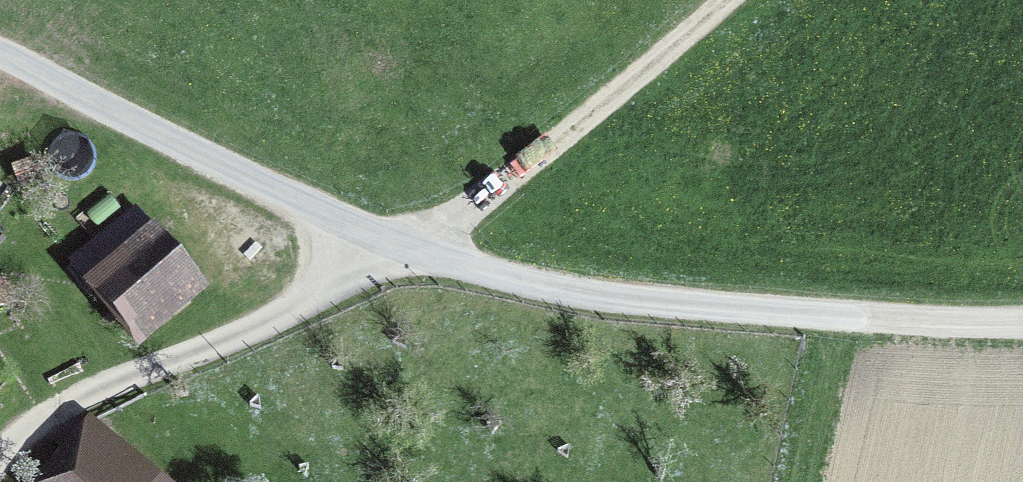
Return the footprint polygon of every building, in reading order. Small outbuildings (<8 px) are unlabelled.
[(151,250),(128,226),(72,277),(130,340),(180,294),(145,255),(151,250)] [(64,481),(150,481),(154,478),(91,429),(68,459),(77,466),(64,481)]
